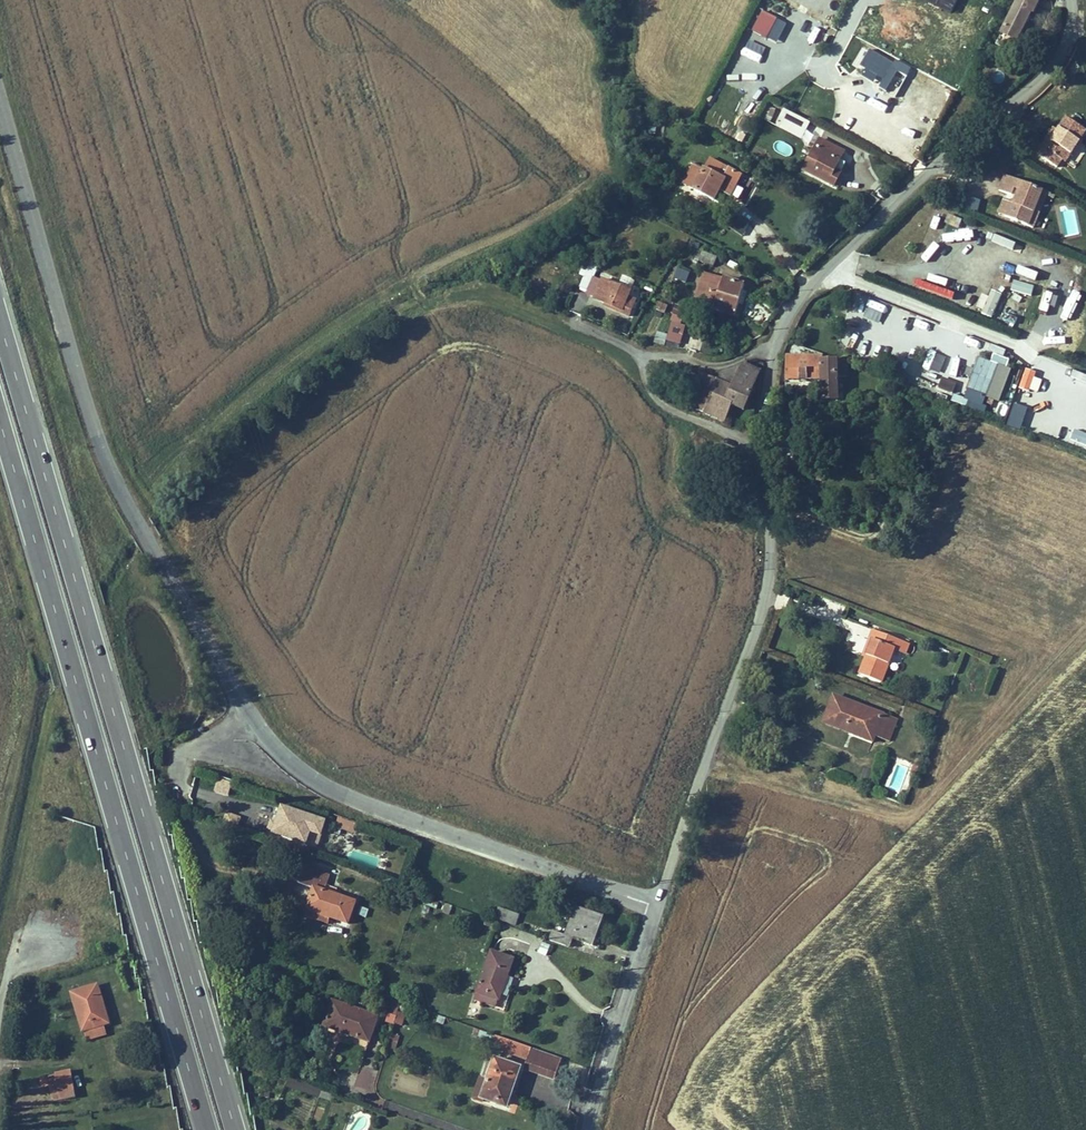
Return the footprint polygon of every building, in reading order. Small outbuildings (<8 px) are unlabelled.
[(1029,0),(1021,0),(1002,37),(1017,44),(1031,14),(1033,15),(1038,4),(1029,0)] [(767,38),(777,17),(762,10),(752,31),(767,38)] [(1017,44),(1002,37),(999,44),(1013,51),(1017,44)] [(853,65),(881,79),(877,89),(885,93),(896,70),(907,75),(911,67),(895,59),(894,62),(862,47),(853,65)] [(787,126),(786,128),(799,135),(806,123),(781,109),(775,120),(787,126)] [(1073,146),(1077,149),(1085,137),(1085,122),(1075,113),(1062,130),(1061,129),(1051,141),(1054,144),(1047,152),(1060,161),(1067,153),(1073,146)] [(774,123),(786,128),(787,126),(775,120),(774,123)] [(1044,137),(1037,145),(1047,152),(1054,144),(1051,141),(1044,137)] [(835,152),(816,142),(800,171),(830,187),(836,175),(831,173),(837,161),(832,158),(835,152)] [(1077,149),(1073,146),(1067,153),(1071,156),(1077,149)] [(842,164),(837,161),(831,173),(836,175),(842,164)] [(724,170),(719,179),(699,169),(688,189),(722,205),(736,176),(724,170)] [(1015,198),(1013,197),(1007,213),(1019,218),(1021,214),(1024,216),(1023,219),(1035,223),(1040,210),(1034,208),(1043,186),(1006,171),(1000,186),(1017,193),(1015,198)] [(743,174),(731,196),(741,201),(752,179),(743,174)] [(1048,187),(1043,186),(1034,208),(1040,210),(1048,187)] [(977,213),(980,199),(965,195),(962,209),(977,213)] [(1007,195),(1001,210),(1007,213),(1013,197),(1007,195)] [(930,231),(925,249),(932,251),(938,233),(930,231)] [(713,264),(716,255),(701,250),(698,259),(713,264)] [(593,281),(602,265),(594,260),(585,277),(593,281)] [(677,267),(673,279),(685,283),(689,271),(677,267)] [(1033,281),(1036,274),(1018,268),(1016,276),(1033,281)] [(635,285),(609,272),(600,289),(618,297),(616,301),(634,309),(641,294),(633,291),(635,285)] [(721,282),(702,275),(693,300),(712,307),(721,282)] [(724,277),(721,282),(712,307),(731,314),(743,283),(724,277)] [(1032,295),(1033,283),(1011,281),(1010,292),(1032,295)] [(935,299),(961,302),(963,290),(937,286),(935,299)] [(986,287),(976,311),(992,317),(1001,293),(986,287)] [(654,309),(666,312),(667,304),(656,301),(654,309)] [(666,339),(680,342),(689,308),(675,304),(666,339)] [(876,306),(874,312),(891,318),(893,311),(876,306)] [(1003,312),(1000,321),(1013,325),(1016,316),(1003,312)] [(663,346),(667,334),(657,331),(653,342),(663,346)] [(846,363),(835,358),(820,360),(819,353),(784,356),(784,364),(785,381),(815,377),(817,401),(835,399),(834,378),(847,377),(846,363)] [(971,372),(964,396),(953,393),(951,402),(983,410),(995,364),(1007,367),(1009,358),(992,354),(990,360),(977,356),(973,372),(971,372)] [(758,366),(742,360),(740,366),(734,384),(727,402),(744,407),(758,366)] [(720,379),(734,384),(740,366),(723,371),(720,379)] [(1000,396),(1006,368),(995,366),(989,394),(1000,396)] [(712,377),(697,372),(694,383),(708,388),(712,377)] [(712,377),(708,388),(702,408),(723,415),(727,402),(734,384),(720,379),(712,377)] [(941,377),(939,390),(954,392),(956,379),(941,377)] [(708,388),(694,383),(688,403),(702,408),(708,388)] [(1060,405),(1066,392),(1054,386),(1048,399),(1060,405)] [(1014,402),(1005,425),(1020,430),(1028,407),(1014,402)] [(1048,414),(1059,420),(1065,409),(1054,404),(1048,414)] [(1070,415),(1085,422),(1085,421),(1085,414),(1073,408),(1070,415)] [(1057,425),(1054,433),(1075,441),(1078,433),(1057,425)] [(850,671),(871,680),(878,665),(885,647),(896,651),(899,641),(863,627),(859,638),(863,639),(856,656),(850,671)] [(863,639),(859,638),(853,655),(856,656),(863,639)] [(877,710),(829,693),(820,719),(845,728),(847,724),(869,732),(877,710)] [(891,715),(877,710),(869,732),(883,737),(891,715)] [(867,736),(869,732),(847,724),(845,728),(867,736)] [(912,767),(917,754),(912,751),(906,765),(912,767)] [(869,781),(872,770),(863,767),(859,778),(869,781)] [(218,777),(213,791),(227,796),(232,782),(218,777)] [(222,822),(237,827),(241,817),(227,811),(222,822)] [(282,812),(274,837),(304,847),(312,822),(282,812)] [(358,827),(355,826),(339,821),(336,830),(356,837),(358,827)] [(301,867),(296,883),(311,888),(322,892),(325,881),(327,876),(301,867)] [(325,881),(322,892),(333,896),(335,889),(330,887),(331,883),(325,881)] [(346,926),(353,902),(333,896),(322,892),(311,888),(303,910),(302,912),(328,920),(346,926)] [(517,930),(522,916),(500,909),(496,922),(517,930)] [(550,941),(569,948),(571,941),(592,948),(603,918),(575,909),(566,936),(553,932),(550,941)] [(328,920),(302,912),(301,916),(326,924),(328,920)] [(542,941),(537,952),(546,956),(550,945),(542,941)] [(513,961),(490,953),(477,993),(478,993),(498,1000),(500,1000),(513,961)] [(96,987),(70,996),(84,1045),(103,1039),(101,1030),(107,1026),(96,987)] [(498,1000),(478,993),(476,1001),(496,1007),(498,1000)] [(397,1012),(400,1001),(390,998),(384,1021),(403,1026),(406,1014),(397,1012)] [(335,1003),(326,1028),(369,1043),(378,1018),(335,1003)] [(396,1051),(399,1035),(390,1033),(388,1050),(396,1051)] [(522,1067),(551,1076),(559,1056),(492,1033),(486,1049),(524,1061),(522,1067)] [(477,1080),(471,1097),(493,1105),(495,1100),(506,1103),(517,1069),(492,1061),(484,1082),(477,1080)] [(72,1099),(68,1071),(53,1073),(53,1075),(38,1077),(39,1088),(46,1087),(48,1102),(72,1099)] [(363,1102),(361,1109),(385,1117),(388,1110),(363,1102)]
